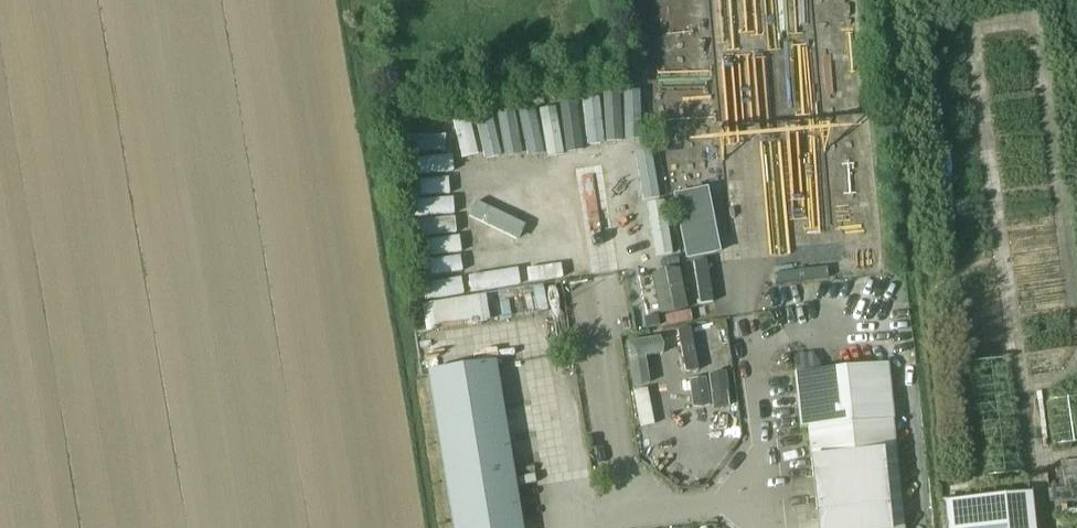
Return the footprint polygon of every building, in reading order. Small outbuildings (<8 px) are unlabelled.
[(547,104),(520,149),(538,160),(565,115),(547,104)] [(517,105),(495,149),(511,156),(533,113),(517,105)] [(487,107),(466,152),(482,160),(504,115),(487,107)] [(564,161),(599,121),(585,108),(550,149),(564,161)] [(437,150),(456,158),(474,117),(456,109),(437,150)] [(594,168),(621,131),(607,121),(580,157),(594,168)] [(637,127),(598,168),(612,181),(651,139),(637,127)] [(644,154),(618,183),(632,195),(658,166),(644,154)] [(465,189),(417,190),(417,207),(466,206),(465,189)] [(721,258),(708,194),(675,200),(688,265),(721,258)] [(659,195),(642,199),(653,251),(670,247),(659,195)] [(417,210),(416,228),(466,231),(467,213),(417,210)] [(528,226),(526,279),(544,279),(546,227),(528,226)] [(567,276),(568,226),(550,226),(549,276),(567,276)] [(503,282),(520,283),(522,231),(505,230),(503,282)] [(497,285),(498,239),(482,238),(481,284),(497,285)] [(463,239),(455,288),(471,291),(479,242),(463,239)] [(433,289),(450,290),(454,242),(437,240),(433,289)] [(808,259),(809,278),(828,277),(828,259),(808,259)] [(663,325),(690,319),(678,265),(650,271),(663,325)] [(800,268),(774,269),(775,283),(801,281),(800,268)] [(500,289),(502,314),(549,309),(546,285),(500,289)] [(428,300),(431,328),(489,322),(486,294),(428,300)] [(691,330),(648,335),(653,375),(713,368),(709,333),(692,335),(691,330)] [(445,477),(514,466),(498,361),(429,372),(445,477)] [(802,426),(806,426),(892,417),(886,365),(796,374),(802,426)] [(694,380),(679,381),(682,425),(697,424),(694,380)] [(707,427),(719,426),(712,380),(700,382),(707,427)] [(659,387),(661,436),(675,435),(673,386),(659,387)] [(815,512),(901,502),(892,417),(806,426),(815,512)] [(514,466),(445,477),(453,527),(524,527),(514,466)] [(1045,491),(1047,503),(1071,500),(1071,498),(1076,498),(1076,487),(1045,491)] [(954,498),(957,526),(957,527),(1036,527),(1035,519),(1032,519),(1029,491),(954,498)] [(817,527),(904,527),(901,502),(815,512),(817,527)]
